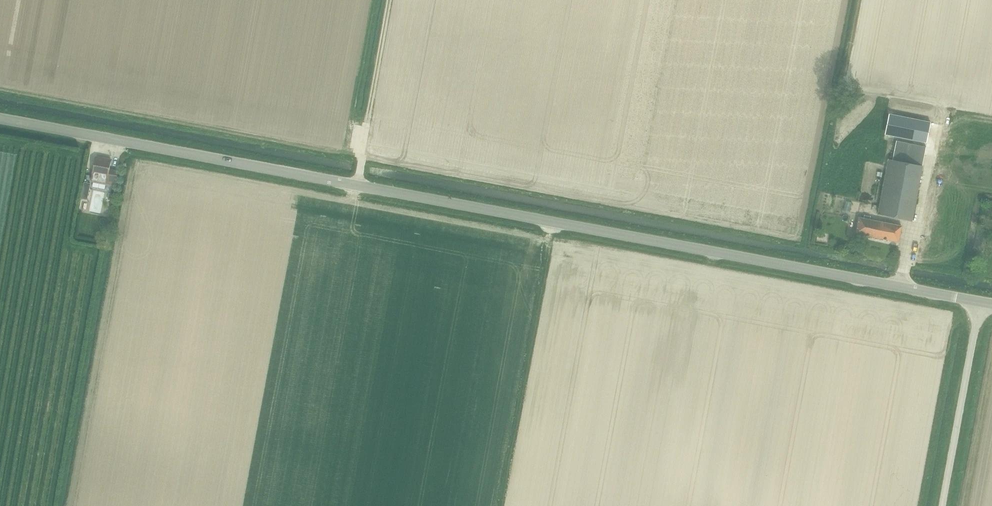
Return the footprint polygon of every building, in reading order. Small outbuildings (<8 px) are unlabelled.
[(889,114),(885,135),(927,143),(931,122),(889,114)] [(912,221),(923,165),(926,146),(896,141),(893,160),(889,159),(878,214),(912,221)] [(96,157),(92,180),(94,181),(106,183),(107,183),(109,183),(116,185),(119,170),(110,169),(112,159),(96,157)] [(84,182),(81,198),(87,200),(91,183),(84,182)] [(856,233),(899,242),(902,225),(859,217),(856,233)] [(88,234),(83,227),(76,232),(81,239),(88,234)] [(975,248),(981,249),(984,234),(978,233),(975,248)]
